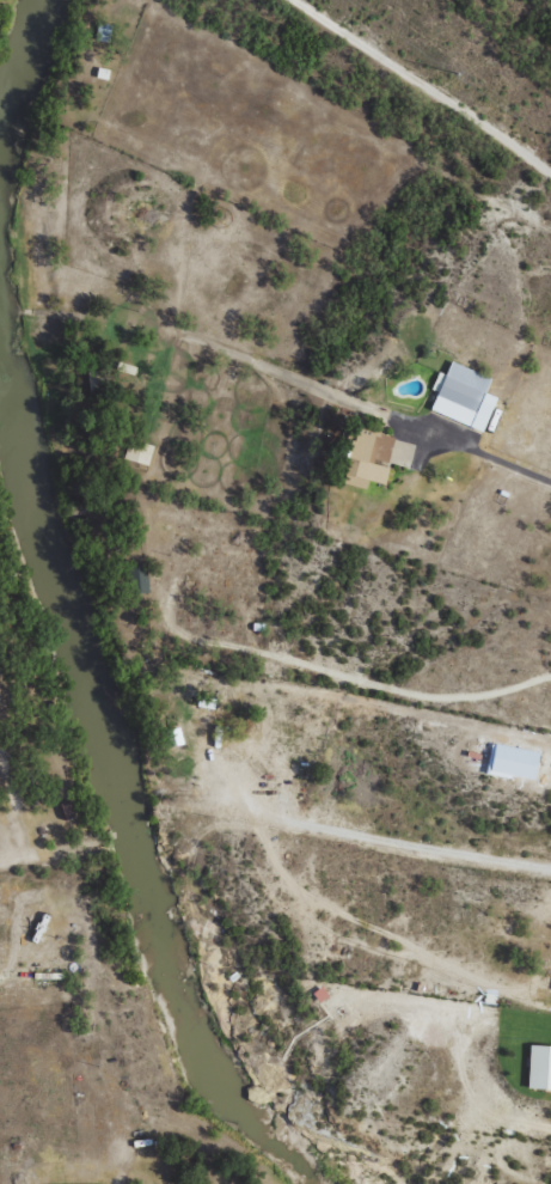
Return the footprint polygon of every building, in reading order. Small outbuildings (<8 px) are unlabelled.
[(484,431),(498,397),(486,393),(492,377),(452,362),(447,375),(439,372),(432,390),(438,392),(431,411),(484,431)] [(367,490),(369,481),(383,485),(397,437),(359,427),(344,484),(367,490)] [(390,462),(409,468),(415,445),(396,440),(390,462)] [(154,447),(129,441),(124,459),(149,466),(154,447)] [(170,748),(184,743),(180,727),(165,732),(170,748)] [(319,1003),(329,997),(323,987),(313,993),(319,1003)] [(530,1046),(528,1090),(550,1091),(550,1047),(530,1046)]
